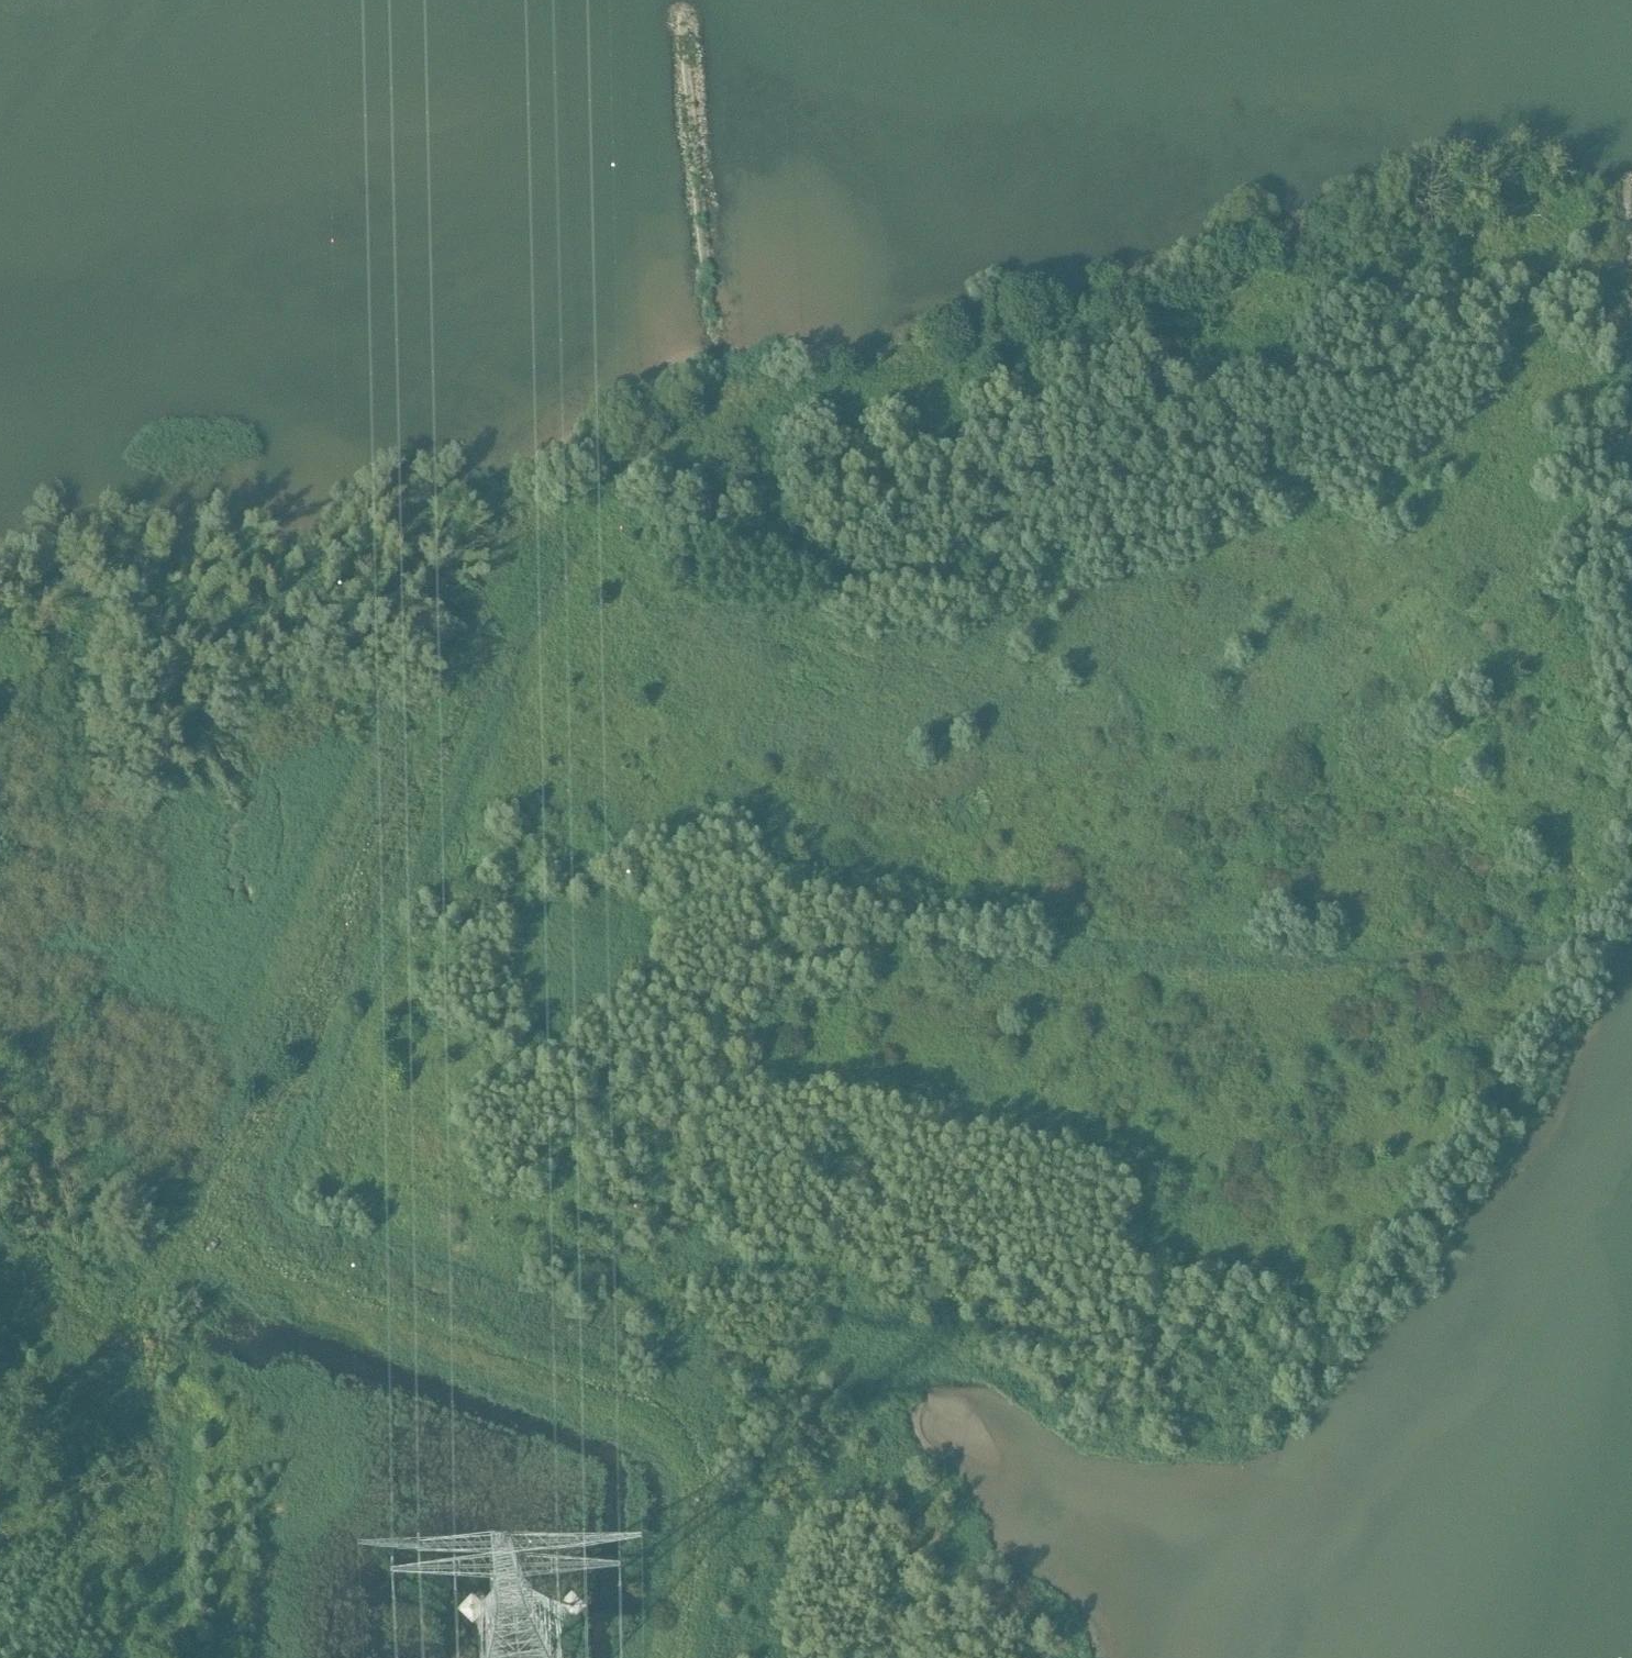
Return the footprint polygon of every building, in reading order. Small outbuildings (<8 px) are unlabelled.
[(248,1253),(239,1251),(238,1260),(246,1261),(248,1253)]
